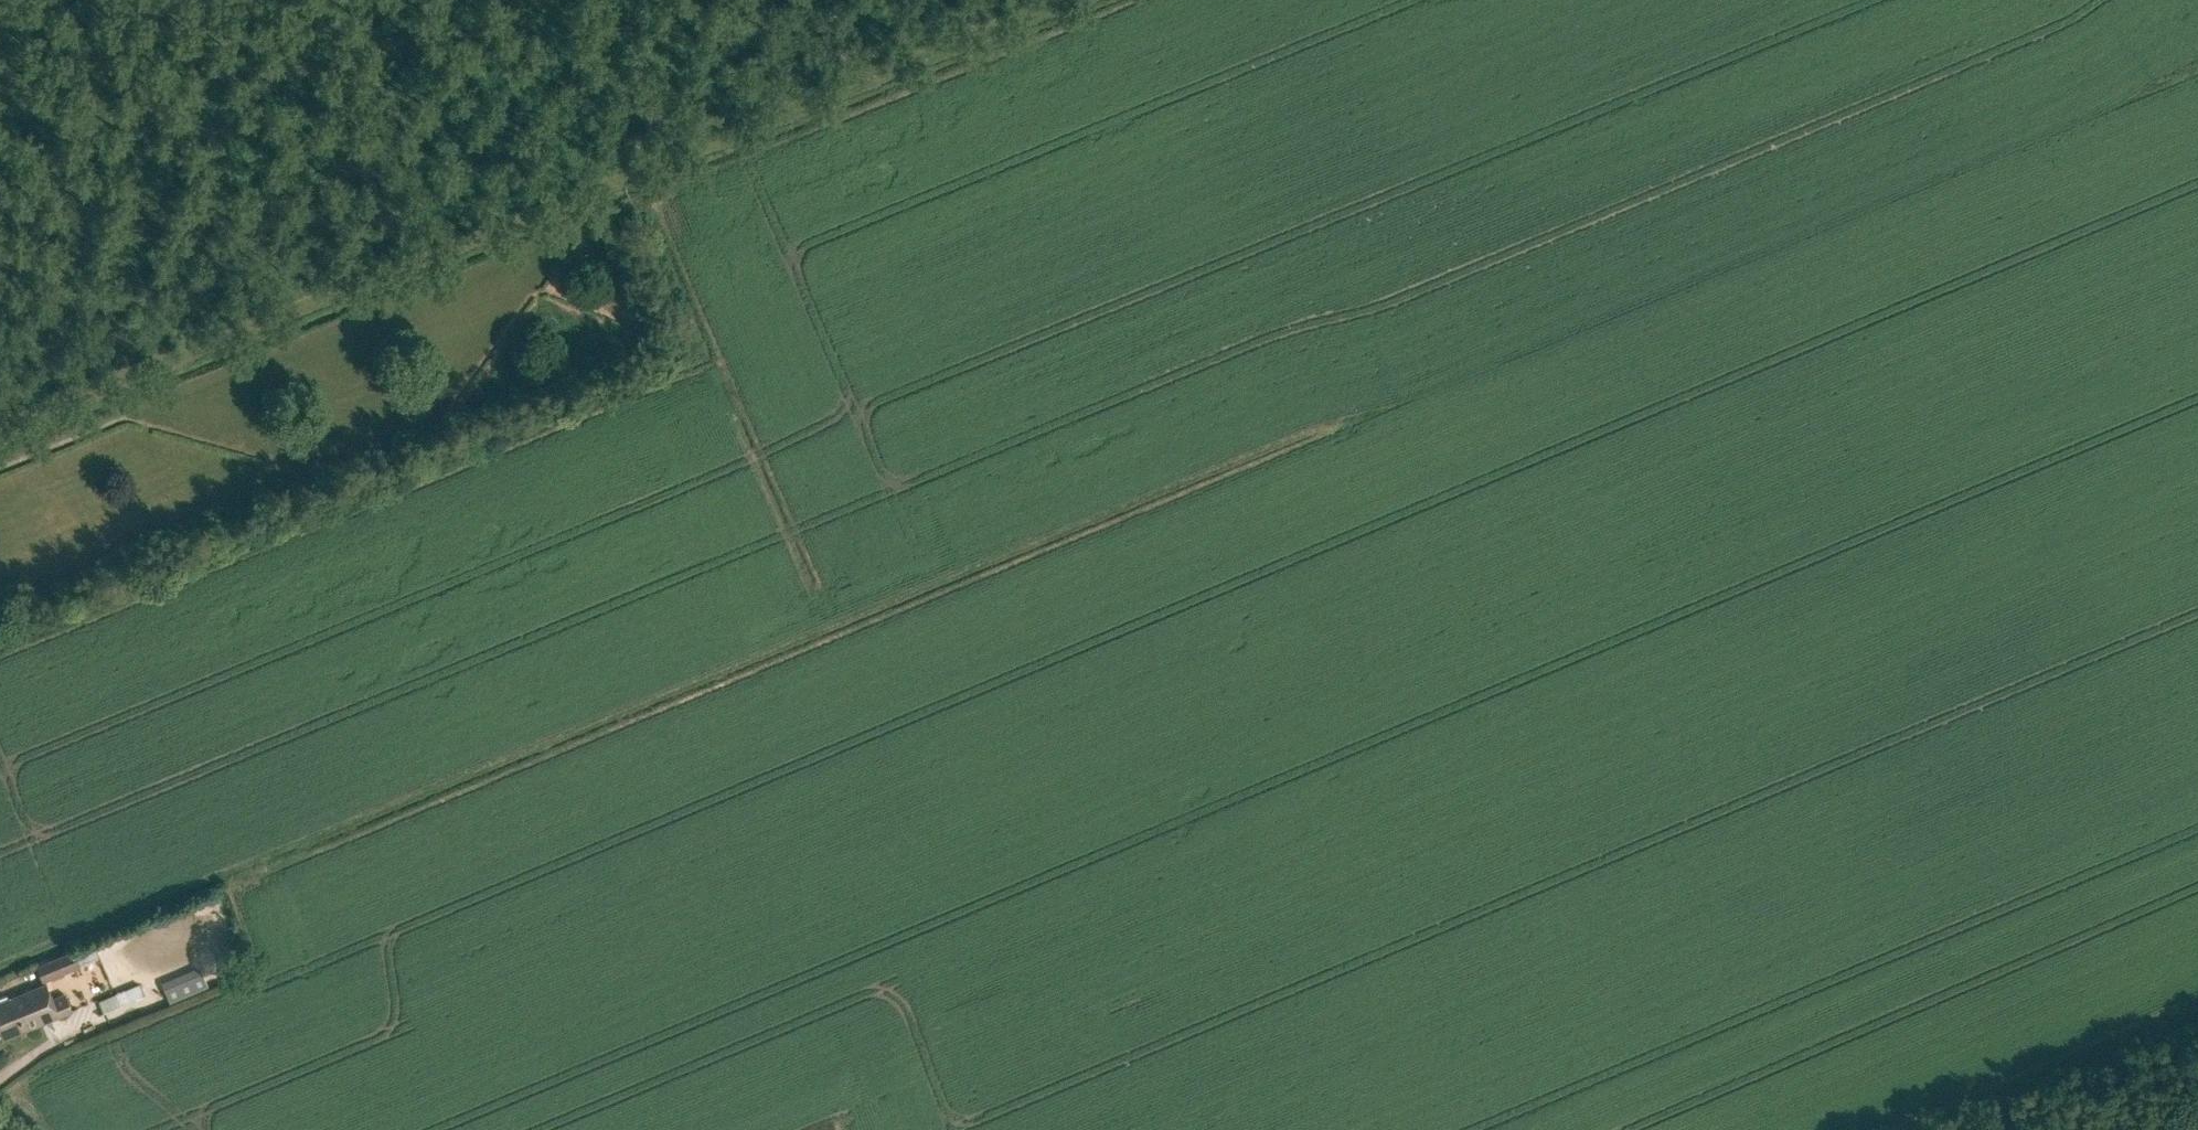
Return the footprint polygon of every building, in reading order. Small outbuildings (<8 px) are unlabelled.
[(72,951),(33,967),(38,980),(77,965),(72,951)] [(203,972),(165,988),(172,1004),(210,988),(203,972)] [(4,1035),(22,1028),(24,1031),(72,1012),(65,995),(53,1000),(47,985),(46,985),(11,999),(12,1003),(0,1008),(0,1025),(4,1035)] [(150,1008),(140,985),(99,1004),(109,1027),(150,1008)]
